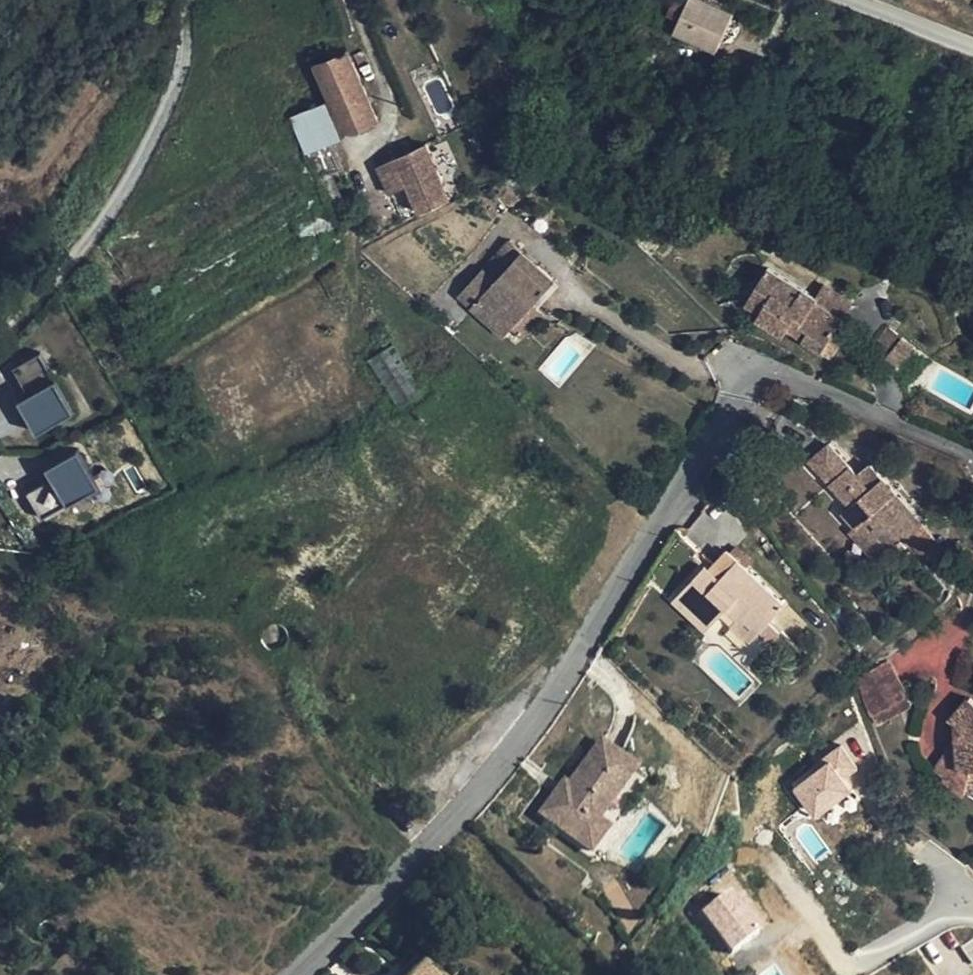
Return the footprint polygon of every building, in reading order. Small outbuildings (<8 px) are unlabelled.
[(706,0),(688,0),(674,27),(716,47),(733,12),(706,0)] [(331,96),(363,83),(348,48),(316,62),(331,96)] [(363,83),(331,96),(346,131),(378,117),(363,83)] [(331,139),(346,131),(331,96),(290,114),(291,116),(306,150),(307,150),(331,139)] [(331,139),(307,150),(318,175),(342,164),(331,139)] [(417,146),(395,156),(406,183),(407,182),(439,169),(427,141),(417,146)] [(395,156),(378,163),(389,190),(406,183),(395,156)] [(439,169),(407,182),(419,211),(451,196),(439,169)] [(496,312),(512,326),(534,301),(555,277),(509,237),(459,292),(489,319),(496,312)] [(822,349),(834,332),(852,300),(823,283),(816,294),(768,265),(746,302),(760,310),(755,317),(782,334),(787,329),(793,317),(808,327),(802,338),(822,349)] [(544,311),(534,301),(512,326),(523,336),(544,311)] [(505,334),(512,326),(496,312),(489,319),(505,334)] [(787,329),(802,338),(808,327),(793,317),(787,329)] [(917,348),(887,324),(879,336),(877,342),(879,350),(897,372),(899,370),(917,348)] [(841,337),(834,332),(822,349),(830,354),(841,337)] [(391,342),(367,357),(397,404),(421,390),(391,342)] [(26,399),(16,405),(33,437),(70,417),(37,355),(10,369),(26,399)] [(899,492),(887,479),(871,462),(858,473),(830,442),(810,458),(851,503),(842,510),(857,526),(859,524),(886,555),(906,536),(924,556),(941,542),(923,521),(921,523),(896,495),(899,492)] [(61,508),(97,491),(79,453),(43,470),(61,508)] [(892,474),(887,479),(899,492),(896,495),(921,523),(923,521),(930,516),(892,474)] [(879,561),(886,555),(859,524),(857,526),(851,531),(879,561)] [(739,560),(725,547),(707,566),(721,579),(739,560)] [(784,603),(739,560),(721,579),(707,566),(704,564),(674,599),(706,630),(727,606),(737,617),(743,612),(761,630),(767,622),(784,603)] [(748,641),(761,630),(743,612),(737,617),(731,624),(748,641)] [(777,632),(767,622),(761,630),(771,638),(777,632)] [(886,661),(846,678),(863,716),(902,699),(886,661)] [(968,695),(950,718),(961,729),(956,737),(957,767),(970,766),(964,789),(972,796),(972,699),(968,695)] [(902,699),(863,716),(867,725),(905,711),(902,699)] [(539,812),(591,850),(609,827),(598,817),(635,767),(600,740),(568,783),(563,780),(539,812)] [(811,820),(855,792),(845,776),(857,769),(841,744),(821,757),(826,765),(791,787),(811,820)] [(701,908),(730,949),(765,925),(736,883),(701,908)] [(409,974),(432,974),(413,956),(402,966),(410,974),(409,974)] [(410,974),(402,966),(394,974),(409,974),(410,974)]
